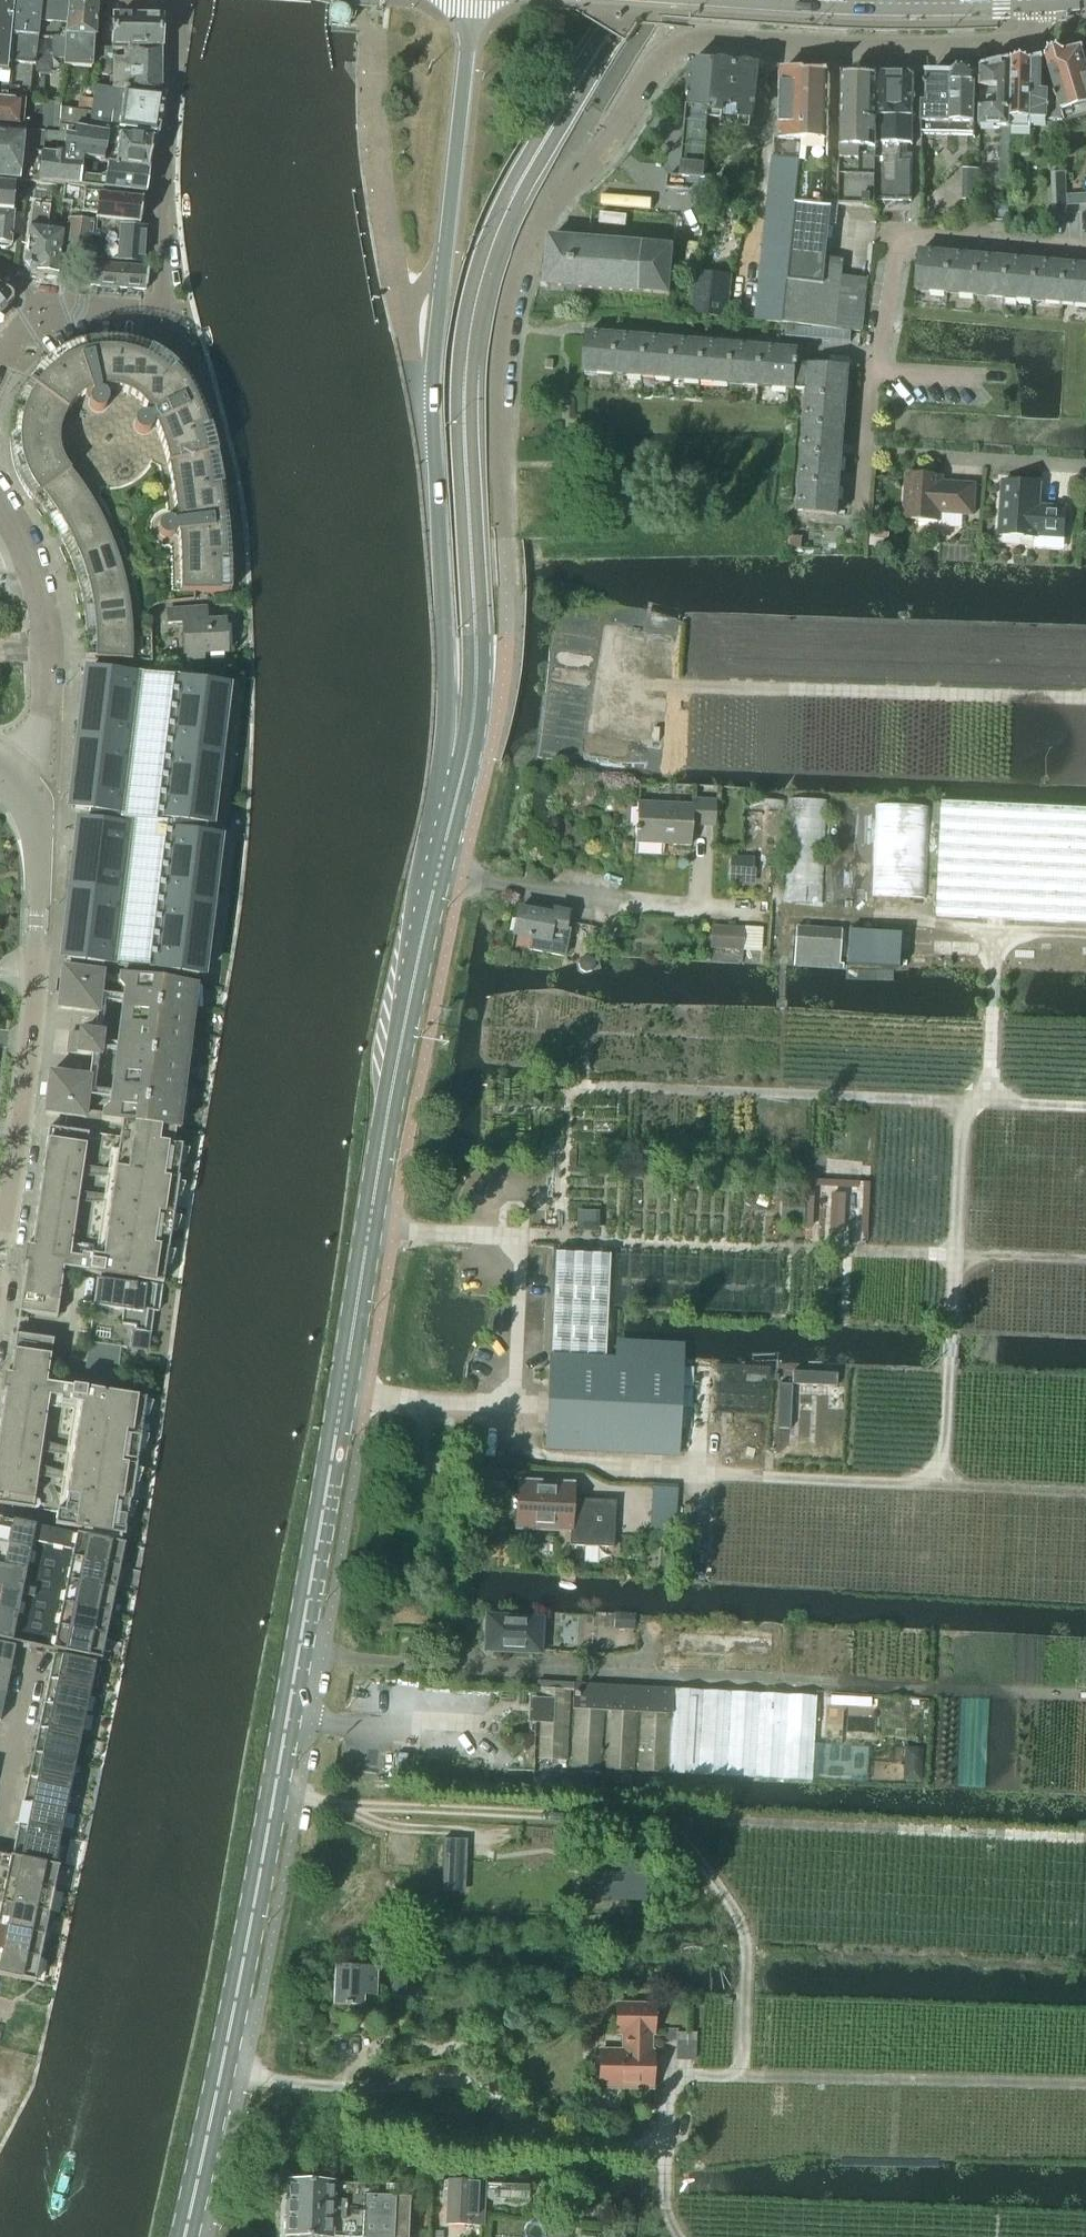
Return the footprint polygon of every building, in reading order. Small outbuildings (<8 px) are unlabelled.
[(6,96),(13,0),(0,0),(0,95),(6,96)] [(6,96),(7,97),(32,99),(33,73),(39,0),(13,0),(6,96)] [(33,73),(53,74),(53,72),(60,73),(61,23),(63,23),(64,23),(65,0),(39,0),(33,73)] [(63,68),(92,69),(97,1),(77,0),(65,0),(64,23),(63,23),(61,23),(60,73),(62,73),(63,68)] [(330,13),(330,18),(332,23),(337,26),(342,26),(346,24),(349,20),(350,14),(347,9),(343,7),(338,6),(333,9),(330,13)] [(98,56),(97,76),(111,77),(112,52),(123,52),(125,52),(125,49),(160,49),(160,47),(161,28),(161,21),(114,20),(113,50),(98,49),(98,56)] [(112,77),(112,91),(123,92),(160,97),(160,94),(160,76),(160,49),(125,49),(125,52),(123,52),(123,61),(112,61),(112,77)] [(1056,93),(1065,122),(1066,123),(1085,118),(1083,110),(1085,109),(1085,56),(1084,49),(1068,54),(1060,49),(1051,52),(1046,60),(1056,93)] [(1013,61),(1012,129),(1032,130),(1032,122),(1065,122),(1056,93),(1043,92),(1044,64),(1042,60),(1031,63),(1024,58),(1013,61)] [(1003,142),(1001,142),(1000,182),(1010,183),(1012,129),(1013,61),(982,68),(980,128),(1003,129),(1003,142)] [(670,178),(669,189),(696,191),(695,207),(706,208),(709,181),(713,129),(712,129),(718,66),(692,64),(689,99),(691,100),(684,179),(670,178)] [(718,66),(712,129),(713,129),(733,131),(739,68),(718,66)] [(739,68),(733,131),(753,132),(755,108),(757,108),(760,70),(739,68)] [(924,103),(923,137),(937,137),(976,138),(978,79),(971,71),(960,70),(954,76),(929,75),(928,103),(924,103)] [(805,74),(782,74),(780,154),(785,159),(782,162),(773,162),(756,321),(784,324),(785,312),(789,282),(798,204),(801,181),(805,74)] [(801,181),(798,204),(828,208),(829,169),(830,143),(832,75),(805,74),(801,181)] [(843,76),(841,161),(840,208),(876,208),(877,202),(880,75),(878,75),(878,77),(843,76)] [(880,75),(877,202),(911,202),(913,156),(907,156),(908,146),(913,146),(915,76),(880,75)] [(41,155),(38,185),(65,187),(80,189),(81,178),(83,161),(107,164),(149,170),(153,141),(117,136),(123,92),(112,91),(95,88),(89,129),(67,126),(64,158),(41,155)] [(123,92),(118,130),(148,134),(154,135),(156,135),(157,135),(160,120),(161,113),(164,97),(160,97),(123,92)] [(22,130),(24,102),(0,100),(0,129),(22,130)] [(33,101),(30,132),(51,134),(54,103),(33,101)] [(88,113),(60,109),(59,125),(87,127),(88,113)] [(38,185),(41,155),(43,134),(0,130),(0,181),(38,185)] [(81,178),(80,189),(104,191),(104,190),(124,193),(145,195),(145,194),(146,190),(148,175),(149,171),(149,170),(107,164),(106,176),(98,180),(81,178)] [(1067,214),(1066,173),(1052,173),(1053,215),(1067,214)] [(13,212),(15,186),(0,185),(0,211),(13,212)] [(60,219),(69,220),(82,221),(83,217),(96,218),(96,222),(139,227),(140,220),(141,220),(143,209),(141,209),(142,202),(126,200),(126,195),(64,188),(60,219)] [(964,189),(964,200),(978,200),(978,189),(964,189)] [(29,230),(24,268),(28,273),(35,274),(36,275),(58,279),(64,234),(53,232),(54,231),(50,222),(48,223),(52,196),(34,193),(30,228),(29,230)] [(1068,205),(1085,204),(1085,195),(1067,196),(1068,205)] [(798,204),(789,282),(824,285),(833,209),(828,208),(798,204)] [(999,219),(1008,219),(1009,206),(999,206),(999,219)] [(7,250),(12,246),(13,236),(21,237),(23,213),(13,213),(13,212),(0,211),(0,250),(7,250)] [(601,213),(600,224),(626,227),(627,216),(601,213)] [(62,257),(90,260),(93,224),(68,221),(65,234),(62,257)] [(99,260),(143,264),(145,229),(122,228),(121,227),(101,224),(99,260)] [(541,286),(542,286),(670,295),(673,249),(551,240),(550,257),(543,259),(541,286)] [(917,291),(947,294),(977,297),(1007,299),(1038,302),(1068,305),(1085,307),(1085,273),(920,258),(920,260),(920,261),(919,264),(919,265),(917,291)] [(147,269),(142,269),(80,263),(78,285),(145,291),(147,269)] [(698,282),(695,315),(726,318),(729,285),(702,282),(698,282)] [(11,304),(12,303),(13,299),(12,296),(10,294),(0,289),(0,316),(11,304)] [(810,315),(785,312),(784,324),(808,327),(810,315)] [(588,340),(585,374),(615,377),(645,379),(675,381),(705,384),(735,386),(765,388),(795,391),(800,391),(808,392),(814,392),(804,513),(831,516),(838,516),(839,515),(841,487),(843,457),(845,428),(848,398),(850,370),(850,369),(816,366),(803,365),(803,362),(804,351),(798,351),(798,356),(588,340)] [(175,502),(177,522),(174,522),(172,521),(171,520),(169,520),(167,520),(165,520),(163,521),(162,522),(161,523),(160,525),(159,527),(159,529),(159,530),(159,531),(159,533),(160,534),(161,535),(162,537),(164,537),(166,538),(168,538),(171,537),(173,536),(175,535),(175,534),(180,534),(181,553),(182,573),(181,592),(194,593),(227,593),(227,592),(229,592),(229,567),(228,542),(226,518),(223,496),(220,476),(215,455),(209,431),(201,409),(198,401),(194,393),(189,386),(184,379),(178,372),(172,366),(165,361),(158,356),(150,352),(143,349),(135,346),(126,344),(118,343),(110,342),(101,342),(93,343),(85,345),(77,347),(69,350),(62,354),(54,358),(48,363),(40,369),(34,376),(28,384),(68,412),(70,409),(73,406),(76,403),(79,400),(83,398),(86,396),(90,394),(91,398),(90,400),(89,401),(89,403),(89,405),(89,406),(90,407),(90,408),(91,410),(92,411),(94,412),(96,412),(98,412),(100,412),(102,411),(103,411),(104,410),(106,409),(106,407),(107,406),(107,404),(107,402),(107,400),(106,399),(105,398),(104,396),(101,394),(100,391),(105,390),(111,391),(116,392),(121,393),(126,394),(131,397),(135,399),(139,403),(143,407),(147,411),(150,416),(148,417),(146,416),(145,416),(143,416),(142,416),(139,417),(138,418),(136,419),(136,420),(135,422),(135,423),(134,425),(134,426),(134,427),(135,428),(135,430),(136,431),(137,432),(139,433),(141,434),(142,434),(143,435),(145,434),(146,434),(147,434),(149,432),(150,431),(151,430),(151,429),(151,428),(156,425),(161,438),(165,450),(168,463),(172,483),(175,502)] [(19,398),(16,406),(22,408),(20,414),(61,425),(62,422),(63,419),(65,416),(67,414),(68,412),(28,384),(23,391),(19,398)] [(10,435),(10,443),(60,442),(59,439),(59,436),(59,433),(59,430),(60,427),(61,425),(20,414),(18,420),(12,418),(11,427),(10,435)] [(12,460),(14,468),(20,466),(22,472),(63,457),(61,452),(60,447),(60,442),(10,443),(11,451),(12,460)] [(24,477),(19,480),(23,487),(27,494),(32,501),(70,470),(67,466),(65,462),(63,457),(22,472),(24,477)] [(70,470),(32,501),(33,502),(42,494),(46,499),(39,504),(43,509),(49,519),(87,494),(80,483),(70,470)] [(907,475),(904,520),(940,522),(940,514),(974,516),(976,486),(950,484),(950,487),(942,486),(943,478),(907,475)] [(1065,537),(1067,509),(1039,507),(1041,484),(1004,482),(1000,536),(1037,539),(1037,536),(1065,537)] [(87,494),(49,519),(53,524),(59,534),(65,530),(69,536),(102,519),(99,515),(94,505),(87,494)] [(72,543),(65,546),(67,551),(72,562),(113,546),(108,534),(106,529),(102,519),(69,536),(72,543)] [(872,534),(871,547),(884,548),(885,535),(872,534)] [(802,537),(790,537),(789,547),(802,548),(802,537)] [(76,573),(77,579),(85,576),(87,583),(122,574),(121,569),(118,558),(113,546),(72,562),(74,568),(76,573)] [(88,590),(81,592),(82,598),(83,603),(84,609),(128,602),(128,600),(126,590),(125,584),(122,574),(87,583),(88,590)] [(86,621),(86,627),(94,626),(95,633),(131,631),(130,617),(128,602),(84,609),(85,615),(86,621)] [(203,666),(203,653),(227,652),(225,621),(198,623),(197,609),(168,611),(169,625),(183,625),(184,655),(187,654),(188,667),(203,666)] [(87,659),(100,660),(132,662),(132,648),(132,635),(131,631),(95,633),(95,640),(87,640),(87,659)] [(149,824),(132,969),(199,977),(216,837),(206,836),(224,686),(89,669),(83,722),(79,757),(72,809),(83,811),(82,816),(149,824)] [(636,828),(635,828),(635,832),(636,832),(635,842),(691,845),(692,825),(715,826),(716,800),(692,799),(692,805),(637,802),(636,828)] [(936,917),(1085,924),(1085,810),(942,802),(937,902),(936,917)] [(75,872),(71,907),(64,960),(132,969),(149,824),(82,816),(75,872)] [(754,858),(743,857),(734,857),(733,881),(742,881),(752,882),(754,858)] [(518,910),(514,936),(532,939),(529,951),(565,957),(570,931),(565,930),(569,914),(535,907),(534,913),(518,910)] [(743,948),(744,925),(722,924),(720,947),(743,948)] [(797,928),(794,965),(843,969),(844,964),(840,963),(842,931),(797,928)] [(848,930),(845,965),(901,969),(904,935),(848,930)] [(582,958),(581,960),(580,961),(579,964),(580,970),(586,973),(592,971),(595,966),(593,960),(591,958),(590,957),(588,956),(582,958)] [(123,991),(122,1001),(194,1010),(197,986),(62,969),(57,1009),(97,1013),(101,982),(118,984),(123,991)] [(50,1074),(45,1114),(122,1123),(176,1130),(179,1130),(194,1010),(122,1001),(109,1108),(104,1113),(86,1111),(90,1079),(50,1074)] [(101,1037),(70,1033),(68,1054),(98,1058),(101,1037)] [(89,1135),(49,1129),(31,1248),(26,1248),(24,1264),(26,1264),(19,1313),(57,1318),(64,1270),(163,1285),(168,1251),(169,1250),(178,1180),(177,1180),(182,1146),(173,1145),(176,1130),(122,1123),(102,1259),(71,1255),(89,1135)] [(782,1203),(782,1218),(804,1219),(804,1204),(782,1203)] [(580,1213),(580,1221),(596,1222),(596,1214),(580,1213)] [(547,1415),(545,1449),(678,1456),(683,1363),(614,1359),(605,1358),(610,1256),(554,1254),(549,1356),(550,1356),(548,1397),(547,1415)] [(135,1285),(97,1280),(88,1344),(127,1349),(130,1327),(136,1327),(135,1332),(150,1334),(153,1312),(158,1312),(162,1286),(136,1282),(135,1285)] [(15,1335),(10,1375),(5,1375),(2,1390),(4,1390),(0,1421),(0,1506),(33,1510),(49,1401),(74,1404),(75,1405),(80,1406),(64,1513),(57,1512),(55,1527),(83,1531),(83,1536),(120,1544),(122,1536),(125,1537),(130,1503),(130,1502),(146,1399),(47,1384),(54,1340),(15,1335)] [(793,1372),(792,1385),(836,1387),(837,1374),(793,1372)] [(778,1385),(777,1429),(790,1430),(792,1385),(778,1385)] [(517,1484),(515,1529),(517,1529),(517,1526),(552,1528),(570,1529),(570,1534),(569,1547),(613,1548),(615,1502),(572,1500),(573,1486),(571,1486),(571,1492),(555,1492),(555,1486),(518,1485),(518,1484),(517,1484)] [(31,1551),(33,1541),(53,1545),(56,1531),(0,1520),(0,1544),(31,1551)] [(73,1549),(71,1559),(120,1569),(125,1545),(56,1531),(53,1545),(73,1549)] [(23,1575),(26,1575),(31,1551),(0,1544),(0,1570),(23,1575)] [(71,1559),(66,1582),(115,1592),(120,1569),(71,1559)] [(19,1596),(19,1595),(21,1587),(23,1575),(0,1570),(0,1592),(19,1596)] [(66,1582),(61,1605),(111,1615),(115,1592),(66,1582)] [(17,1619),(22,1597),(19,1596),(0,1592),(0,1616),(17,1619)] [(61,1605),(57,1628),(106,1638),(111,1615),(61,1605)] [(615,1614),(614,1630),(632,1631),(633,1615),(615,1614)] [(12,1643),(17,1619),(0,1616),(0,1641),(12,1643)] [(539,1653),(539,1633),(540,1621),(540,1619),(487,1617),(487,1619),(483,1624),(482,1632),(486,1635),(486,1647),(490,1651),(539,1653)] [(57,1628),(52,1650),(52,1651),(101,1662),(106,1638),(57,1628)] [(9,1673),(15,1648),(0,1645),(0,1671),(9,1673)] [(53,1656),(48,1682),(90,1690),(95,1665),(53,1656)] [(4,1698),(9,1673),(0,1671),(0,1697),(4,1698)] [(669,1714),(672,1714),(673,1689),(538,1681),(534,1759),(567,1761),(571,1690),(574,1690),(572,1709),(574,1709),(571,1768),(600,1770),(603,1710),(608,1711),(605,1770),(633,1772),(636,1712),(640,1712),(638,1772),(666,1773),(669,1714)] [(48,1682),(43,1706),(85,1715),(90,1690),(48,1682)] [(816,1697),(673,1689),(672,1714),(668,1774),(812,1782),(816,1697)] [(43,1706),(37,1731),(80,1740),(85,1715),(43,1706)] [(37,1731),(32,1755),(75,1764),(80,1740),(37,1731)] [(906,1751),(904,1783),(921,1783),(923,1752),(906,1751)] [(32,1755),(27,1780),(69,1789),(75,1764),(32,1755)] [(27,1780),(22,1804),(64,1813),(69,1789),(27,1780)] [(22,1804),(17,1829),(59,1838),(64,1813),(22,1804)] [(17,1829),(12,1851),(11,1855),(54,1863),(59,1838),(17,1829)] [(443,1839),(441,1893),(460,1894),(462,1840),(443,1839)] [(8,1858),(4,1881),(53,1892),(58,1868),(8,1858)] [(597,1874),(596,1901),(644,1903),(646,1863),(620,1862),(619,1875),(597,1874)] [(0,1903),(0,1904),(49,1915),(53,1892),(4,1881),(0,1903)] [(45,1938),(49,1915),(0,1904),(0,1928),(45,1938)] [(41,1960),(45,1938),(0,1928),(0,1952),(41,1960)] [(36,1984),(41,1961),(0,1952),(0,1977),(36,1984)] [(362,1997),(373,1997),(375,1969),(334,1967),(333,2006),(362,2007),(362,1997)] [(404,1998),(405,1971),(388,1970),(387,1997),(404,1998)] [(600,2051),(599,2088),(652,2089),(652,2052),(651,2052),(651,2024),(653,2024),(653,2006),(617,2005),(616,2035),(624,2035),(623,2052),(600,2051)] [(676,2033),(676,2060),(696,2061),(697,2033),(676,2033)] [(7,2084),(11,2062),(0,2060),(0,2083),(7,2084)] [(289,2182),(288,2209),(409,2215),(410,2198),(365,2195),(365,2192),(365,2185),(289,2182)] [(530,2185),(449,2182),(447,2225),(484,2226),(485,2197),(529,2199),(530,2185)] [(287,2236),(408,2236),(409,2215),(288,2209),(287,2236)]
